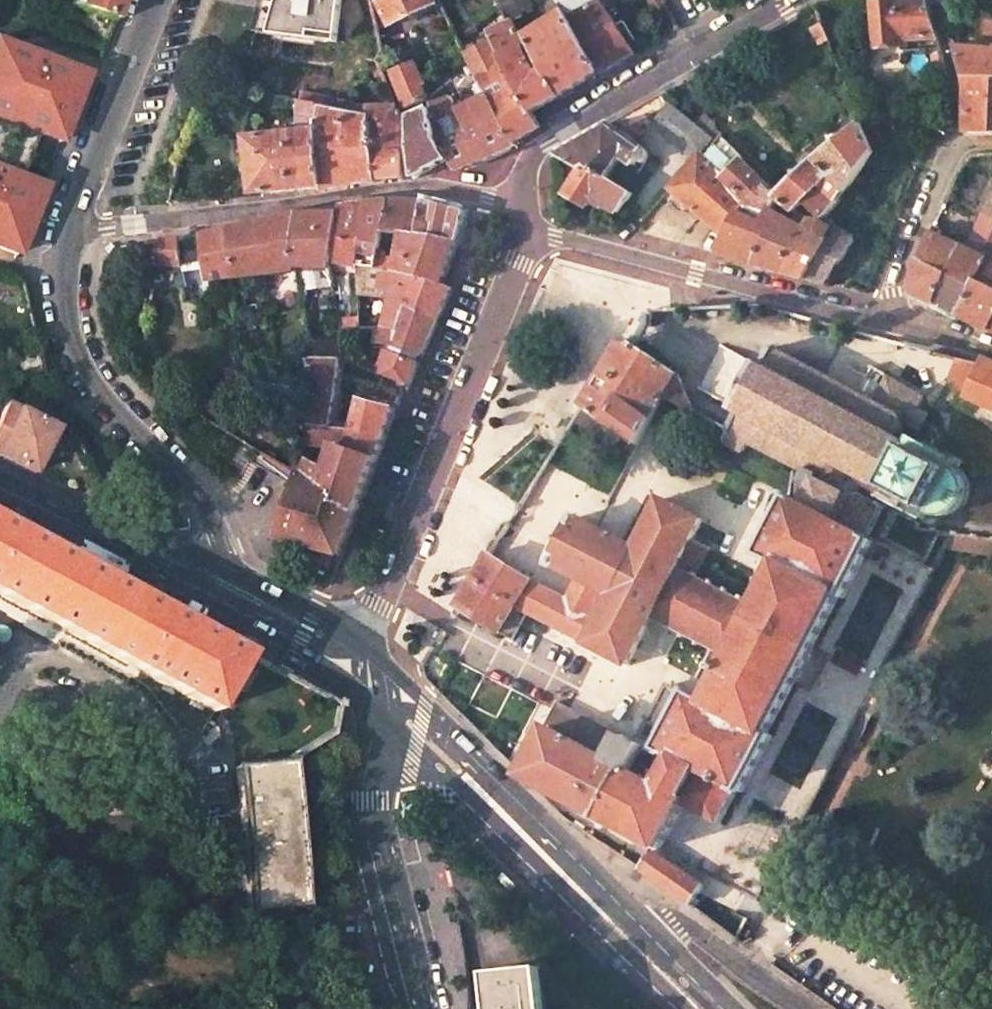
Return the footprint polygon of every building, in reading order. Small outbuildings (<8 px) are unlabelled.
[(76,7),(113,21),(121,0),(79,0),(76,7)] [(337,42),(342,0),(270,0),(269,1),(266,10),(262,9),(255,31),(337,42)] [(391,25),(400,21),(436,3),(434,0),(379,0),(391,25)] [(509,22),(533,7),(529,0),(495,0),(509,22)] [(564,13),(568,20),(604,0),(557,0),(564,13)] [(568,20),(597,74),(598,74),(619,63),(635,53),(605,0),(604,0),(568,20)] [(855,49),(857,71),(904,68),(903,52),(901,52),(900,46),(906,45),(906,40),(938,38),(927,0),(910,0),(907,0),(903,1),(875,2),(878,48),(855,49)] [(564,13),(527,36),(532,44),(546,70),(560,96),(580,84),(597,74),(568,20),(564,13)] [(510,24),(491,33),(494,39),(504,58),(525,47),(514,22),(510,24)] [(822,23),(811,28),(819,44),(830,40),(822,23)] [(388,26),(379,30),(382,41),(392,36),(388,26)] [(494,39),(466,53),(470,62),(481,82),(515,142),(528,133),(540,126),(532,112),(504,58),(494,39)] [(0,41),(0,122),(0,123),(0,147),(30,157),(39,130),(56,137),(60,125),(66,109),(73,110),(86,71),(40,55),(0,41)] [(953,45),(962,77),(991,75),(991,49),(953,45)] [(525,47),(504,58),(532,112),(545,105),(560,96),(546,70),(539,73),(525,47)] [(426,83),(415,62),(391,72),(406,109),(428,99),(422,85),(426,83)] [(90,75),(86,71),(73,110),(66,109),(60,125),(65,127),(67,123),(69,124),(82,96),(90,75)] [(962,77),(963,104),(963,130),(966,132),(977,132),(991,133),(991,77),(991,75),(962,77)] [(452,97),(430,105),(432,110),(448,159),(454,171),(486,159),(493,156),(517,145),(515,142),(481,82),(475,86),(482,100),(457,111),(452,97)] [(351,103),(281,88),(279,97),(302,101),(321,106),(321,108),(349,114),(351,103)] [(584,140),(556,155),(585,172),(588,167),(608,179),(623,157),(634,165),(637,162),(640,163),(643,164),(647,161),(649,159),(649,153),(646,150),(664,135),(697,161),(701,155),(714,139),(662,95),(637,109),(584,140)] [(321,106),(302,101),(300,133),(321,130),(321,108),(321,106)] [(369,108),(351,103),(349,114),(370,118),(374,156),(405,153),(403,124),(399,108),(369,108)] [(321,130),(322,188),(322,190),(353,185),(376,181),(374,156),(370,118),(349,114),(321,108),(321,130)] [(435,166),(448,159),(432,110),(415,117),(415,124),(417,177),(435,166)] [(816,161),(778,196),(775,199),(808,220),(823,221),(840,203),(874,153),(862,125),(816,161)] [(300,133),(249,138),(254,195),(289,191),(322,188),(321,130),(300,133)] [(718,141),(704,158),(747,203),(737,212),(761,225),(775,199),(778,196),(742,160),(744,158),(722,135),(718,141)] [(390,180),(404,179),(405,153),(374,156),(376,181),(390,180)] [(585,172),(556,155),(559,179),(560,189),(567,194),(569,197),(584,206),(588,207),(593,198),(620,214),(633,195),(620,186),(608,179),(588,167),(585,172)] [(701,155),(697,161),(671,190),(683,200),(726,237),(717,253),(728,257),(753,267),(772,231),(761,225),(737,212),(747,203),(704,158),(701,155)] [(23,169),(0,161),(0,245),(20,252),(25,237),(19,235),(24,219),(31,222),(39,202),(45,183),(21,175),(23,169)] [(972,238),(970,249),(932,231),(921,258),(909,289),(935,303),(956,264),(977,276),(988,255),(988,244),(991,235),(991,193),(972,238)] [(365,202),(357,266),(376,267),(379,252),(383,230),(389,199),(377,201),(365,202)] [(406,200),(389,199),(383,230),(405,231),(417,232),(422,201),(406,200)] [(775,199),(761,225),(772,231),(753,267),(765,270),(780,274),(808,220),(775,199)] [(466,210),(423,200),(422,201),(417,232),(457,242),(466,210)] [(353,204),(339,207),(339,216),(332,261),(357,266),(365,202),(353,204)] [(318,212),(299,214),(294,240),(294,267),(300,265),(330,267),(332,267),(332,261),(339,216),(324,215),(323,211),(318,212)] [(238,227),(204,235),(208,262),(197,265),(190,267),(192,285),(210,279),(253,274),(294,267),(294,240),(299,214),(275,219),(246,224),(238,227)] [(31,222),(24,219),(19,235),(25,237),(31,222)] [(818,232),(823,221),(808,220),(780,274),(794,277),(806,280),(829,239),(818,232)] [(835,228),(829,239),(806,280),(818,283),(827,285),(855,239),(835,228)] [(417,232),(405,231),(400,256),(398,268),(403,269),(441,283),(449,264),(457,242),(417,232)] [(988,244),(988,255),(977,276),(956,313),(974,325),(988,330),(991,321),(991,235),(988,244)] [(191,238),(173,240),(167,263),(190,267),(197,265),(191,238)] [(400,256),(379,252),(376,267),(398,268),(400,256)] [(956,264),(935,303),(946,309),(956,313),(977,276),(956,264)] [(330,267),(301,266),(305,288),(332,285),(330,267)] [(376,267),(357,266),(359,297),(393,297),(403,269),(398,268),(376,267)] [(441,283),(403,269),(393,297),(386,319),(383,328),(401,327),(407,308),(438,319),(444,303),(451,287),(441,283)] [(312,299),(306,300),(309,327),(316,327),(312,299)] [(367,303),(359,303),(361,328),(377,328),(383,328),(386,319),(378,312),(367,313),(367,303)] [(430,335),(438,319),(407,308),(401,327),(383,328),(377,328),(376,342),(390,344),(394,344),(381,375),(404,383),(408,385),(413,371),(421,354),(430,335)] [(663,396),(677,403),(693,412),(678,375),(634,345),(630,346),(628,345),(622,344),(583,406),(605,422),(596,436),(630,458),(663,396)] [(343,345),(310,345),(313,360),(341,362),(346,362),(343,345)] [(763,367),(757,364),(733,409),(739,412),(724,441),(744,451),(749,442),(794,466),(787,500),(866,540),(868,536),(885,505),(859,493),(867,481),(885,490),(881,497),(924,519),(927,513),(931,515),(937,516),(941,516),(947,515),(951,514),(954,512),(957,510),(960,506),(962,503),(964,499),(965,496),(965,493),(966,491),(965,488),(965,484),(964,482),(963,479),(961,475),(959,473),(957,471),(954,468),(952,467),(955,461),(912,439),(910,443),(895,436),(899,432),(902,428),(903,422),(919,432),(928,415),(917,409),(925,397),(886,374),(872,366),(861,389),(859,393),(774,348),(763,367)] [(959,359),(953,370),(953,372),(953,374),(953,375),(954,377),(970,398),(986,405),(984,409),(991,415),(991,364),(984,360),(981,365),(959,359)] [(307,422),(307,425),(330,426),(341,362),(313,360),(315,379),(307,422)] [(353,427),(348,450),(376,459),(380,447),(395,408),(360,397),(353,427)] [(4,404),(0,413),(0,457),(3,459),(32,473),(54,429),(4,404)] [(583,406),(574,421),(596,436),(605,422),(583,406)] [(330,426),(307,425),(305,436),(335,446),(348,450),(353,427),(330,426)] [(280,446),(273,459),(299,475),(301,459),(280,446)] [(301,459),(299,475),(356,512),(370,476),(376,459),(348,450),(335,446),(329,468),(302,455),(301,459)] [(295,486),(279,539),(340,555),(356,512),(299,475),(295,486)] [(614,594),(588,645),(628,665),(652,618),(667,626),(666,629),(669,630),(670,628),(683,634),(681,637),(684,638),(685,636),(697,642),(696,645),(699,646),(700,643),(712,650),(711,652),(714,654),(715,651),(731,659),(754,606),(742,600),(743,597),(740,596),(739,598),(727,592),(728,590),(725,588),(724,590),(712,584),(713,582),(711,580),(709,583),(696,576),(711,548),(693,539),(703,520),(662,499),(636,548),(577,517),(572,526),(569,533),(557,555),(554,562),(553,564),(579,578),(579,576),(614,594)] [(691,905),(705,885),(659,854),(686,801),(698,808),(697,811),(721,823),(738,791),(742,793),(772,735),(768,733),(839,596),(844,598),(865,557),(866,540),(787,500),(760,554),(777,563),(754,606),(731,659),(708,706),(687,695),(658,750),(673,758),(664,775),(658,772),(656,777),(644,771),(650,760),(640,754),(644,747),(624,736),(611,763),(548,730),(523,778),(601,818),(590,836),(661,883),(691,905)] [(245,654),(0,520),(0,595),(51,623),(213,712),(245,654)] [(868,536),(866,540),(865,557),(870,560),(875,550),(929,579),(947,547),(991,554),(991,540),(937,532),(921,563),(868,536)] [(458,605),(514,640),(528,613),(588,645),(614,594),(579,576),(579,578),(568,599),(533,581),(490,554),(458,605)] [(290,763),(235,769),(242,838),(246,877),(250,910),(305,904),(298,833),(290,763)] [(718,904),(708,918),(735,939),(743,923),(718,904)] [(491,974),(494,1008),(548,1008),(544,969),(491,974)]
